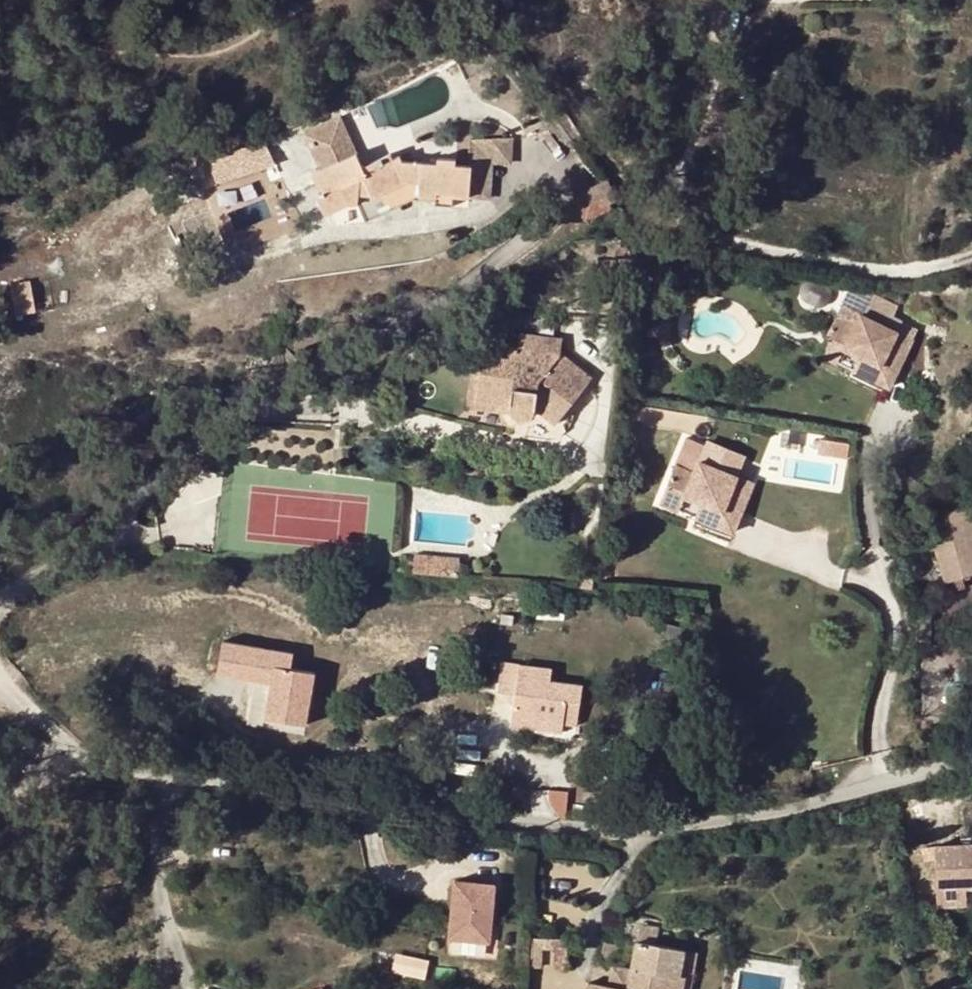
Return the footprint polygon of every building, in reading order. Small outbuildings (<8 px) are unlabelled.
[(325,195),(317,199),(326,215),(346,204),(357,204),(357,195),(372,195),(373,196),(404,182),(419,183),(418,197),(437,197),(437,192),(452,193),(452,196),(469,197),(491,199),(493,168),(494,164),(512,166),(514,143),(469,139),(467,167),(455,165),(455,160),(438,160),(438,164),(403,163),(399,157),(392,160),(390,155),(362,168),(356,155),(359,154),(340,116),(302,134),(320,172),(314,175),(320,190),(322,188),(325,195)] [(217,212),(280,193),(265,141),(202,159),(217,212)] [(619,206),(607,180),(572,195),(584,222),(619,206)] [(31,280),(10,284),(16,316),(36,312),(36,310),(31,282),(31,280)] [(850,287),(837,314),(818,350),(838,361),(845,348),(860,356),(854,370),(891,388),(894,383),(914,342),(862,315),(871,297),(850,287)] [(520,335),(519,349),(561,355),(562,340),(520,335)] [(483,345),(481,374),(477,402),(511,407),(511,414),(513,417),(515,419),(518,420),(522,421),(525,421),(528,420),(531,418),(533,416),(535,413),(536,410),(555,424),(572,404),(585,388),(592,379),(561,355),(519,349),(483,345)] [(477,402),(481,374),(471,373),(467,409),(476,410),(477,402)] [(511,407),(477,402),(476,410),(511,414),(511,407)] [(691,481),(670,473),(653,508),(673,517),(679,505),(694,511),(689,524),(727,540),(747,493),(696,470),(691,481)] [(945,514),(948,522),(971,514),(971,505),(945,514)] [(945,542),(932,546),(940,580),(971,573),(971,514),(948,522),(950,531),(953,539),(945,542)] [(945,542),(953,539),(950,531),(941,534),(945,542)] [(459,577),(460,558),(415,554),(414,574),(459,577)] [(594,572),(584,571),(583,589),(592,589),(594,572)] [(243,715),(298,723),(306,670),(283,667),(286,647),(219,637),(214,668),(250,673),(243,715)] [(552,669),(502,663),(499,692),(511,694),(515,694),(514,705),(512,726),(529,729),(530,720),(564,724),(565,711),(566,702),(580,703),(582,686),(550,681),(552,669)] [(580,703),(566,702),(565,711),(579,713),(580,703)] [(564,724),(530,720),(529,729),(563,733),(564,724)] [(535,786),(531,811),(567,817),(571,792),(535,786)] [(936,845),(938,906),(968,905),(967,888),(971,887),(971,844),(936,845)] [(494,886),(454,882),(449,940),(489,944),(494,886)] [(631,988),(685,988),(687,977),(681,976),(686,949),(659,944),(662,926),(643,923),(639,940),(634,968),(631,988)] [(549,948),(550,940),(534,938),(533,945),(549,948)] [(686,949),(681,976),(687,977),(685,988),(694,988),(700,952),(686,949)] [(391,969),(424,979),(429,961),(396,951),(391,969)] [(611,963),(606,988),(608,988),(631,988),(634,968),(611,963)]
